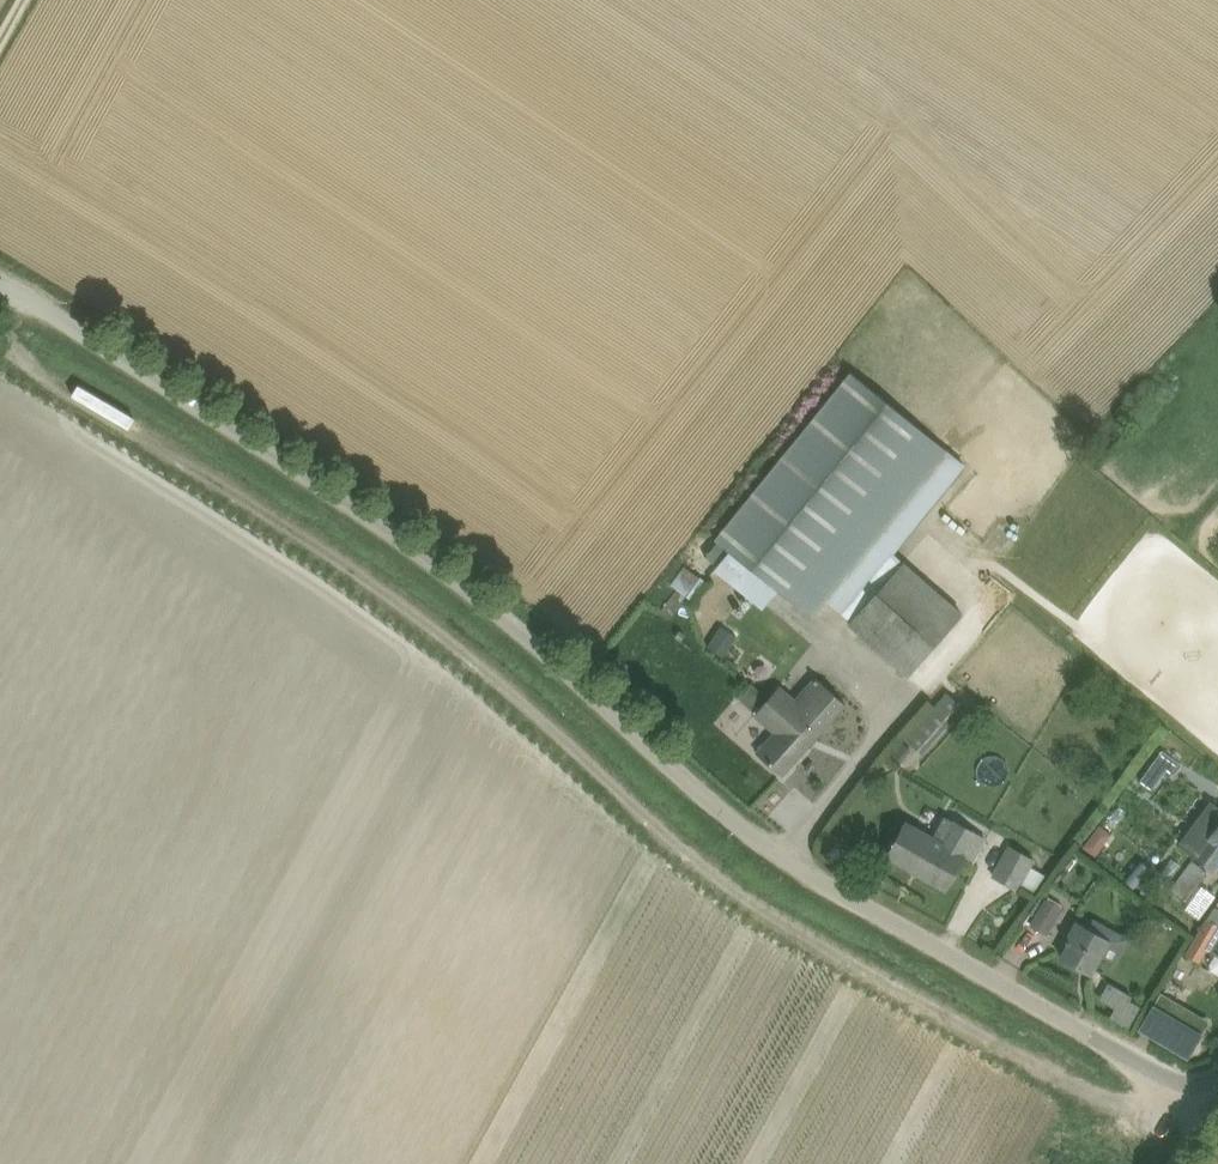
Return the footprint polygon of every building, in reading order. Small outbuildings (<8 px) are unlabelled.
[(966,465),(949,450),(851,371),(716,538),(813,617),(826,600),(851,622),(849,624),(908,677),(965,613),(905,560),(904,561),(895,553),(966,465)] [(726,655),(741,632),(723,621),(708,644),(726,655)] [(781,684),(769,698),(750,681),(737,696),(756,713),(755,714),(776,732),(758,753),(782,774),(846,703),(816,675),(796,697),(781,684)] [(946,692),(906,739),(923,754),(964,707),(946,692)] [(911,749),(903,742),(892,753),(901,761),(911,749)] [(1164,749),(1140,780),(1153,789),(1167,770),(1174,775),(1183,763),(1164,749)] [(935,834),(909,820),(889,854),(947,887),(963,859),(974,865),(988,839),(977,833),(978,832),(954,818),(953,820),(945,815),(935,834)] [(1209,837),(1210,838),(1196,858),(1213,870),(1217,864),(1217,825),(1209,837)] [(1096,854),(1103,844),(1092,835),(1084,846),(1096,854)] [(1037,859),(1036,859),(1009,844),(992,875),(1019,891),(1037,859)] [(1125,880),(1135,888),(1151,868),(1142,860),(1125,880)] [(1185,900),(1206,871),(1193,862),(1171,890),(1185,900)] [(1065,907),(1046,897),(1030,925),(1049,936),(1065,907)] [(1208,917),(1207,917),(1186,953),(1200,962),(1208,948),(1214,951),(1209,960),(1210,968),(1217,972),(1217,907),(1215,905),(1208,917)] [(1110,938),(1078,922),(1069,939),(1068,939),(1066,942),(1069,944),(1062,957),(1091,973),(1110,938)] [(1131,1000),(1133,996),(1109,982),(1099,999),(1115,1008),(1110,1017),(1129,1028),(1141,1006),(1131,1000)] [(1203,1034),(1154,1005),(1139,1031),(1188,1060),(1203,1034)]
